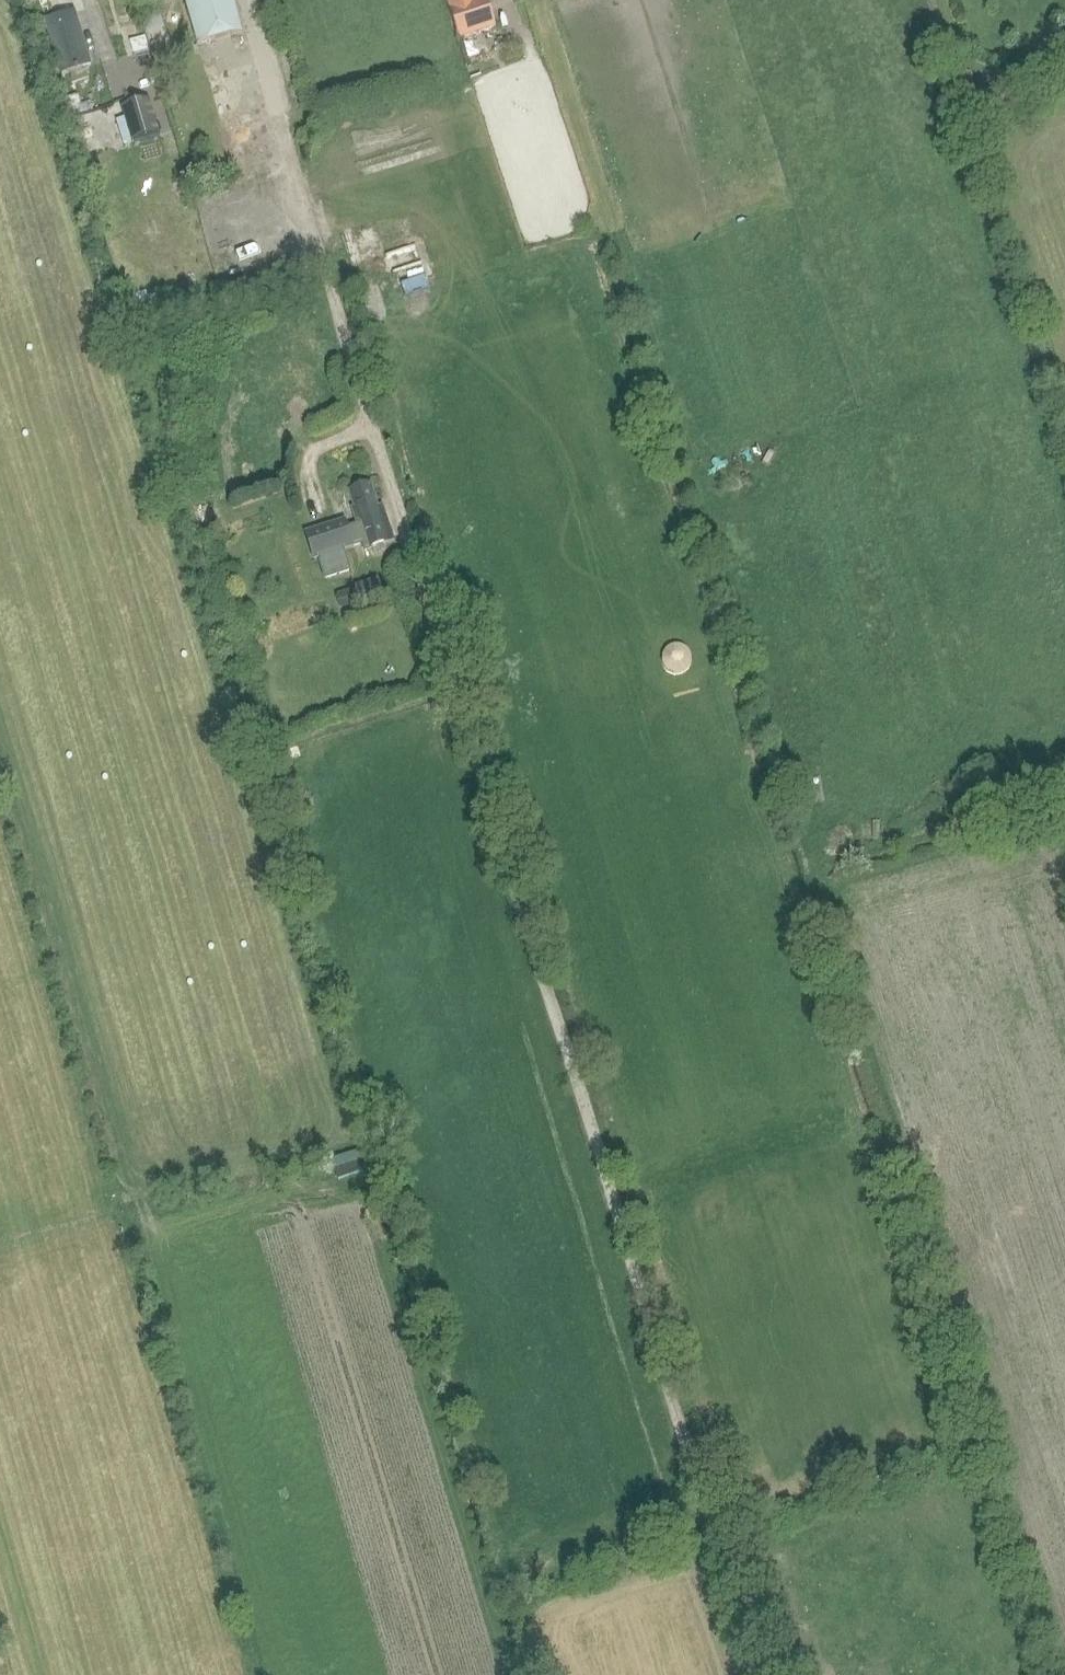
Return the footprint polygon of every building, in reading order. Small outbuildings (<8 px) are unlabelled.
[(200,46),(242,33),(231,0),(185,0),(200,46)] [(458,39),(496,28),(487,0),(446,0),(458,39)] [(92,65),(76,13),(44,23),(60,75),(92,65)] [(136,39),(140,60),(153,57),(149,37),(136,39)] [(132,144),(160,135),(149,99),(121,108),(132,144)] [(398,273),(424,265),(415,235),(389,244),(398,273)] [(383,544),(393,541),(382,506),(377,508),(369,484),(349,491),(355,508),(352,509),(366,550),(372,549),(373,553),(385,549),(383,544)] [(349,564),(345,552),(354,549),(344,518),(306,530),(316,560),(320,558),(321,562),(319,562),(323,573),(322,573),(325,582),(352,573),(349,564)] [(378,579),(355,587),(360,603),(383,595),(378,579)]
